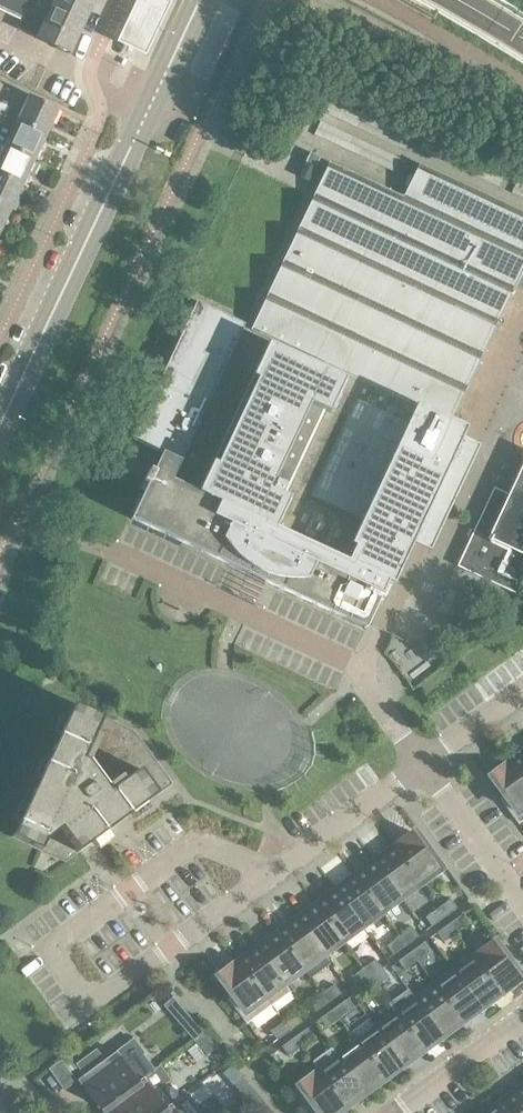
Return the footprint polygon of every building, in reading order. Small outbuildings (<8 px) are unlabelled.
[(24,18),(21,25),(39,34),(37,39),(70,55),(96,0),(0,0),(0,7),(24,18)] [(171,0),(139,0),(119,41),(149,55),(174,1),(171,0)] [(30,96),(18,121),(47,134),(58,109),(30,96)] [(6,115),(10,107),(0,103),(0,112),(6,115)] [(1,123),(0,126),(0,143),(6,146),(35,159),(47,134),(18,121),(6,115),(0,112),(0,122),(1,123)] [(23,184),(35,159),(6,146),(0,143),(0,174),(23,184)] [(131,517),(133,518),(184,542),(241,569),(250,573),(266,580),(267,581),(364,627),(365,625),(366,623),(385,582),(389,584),(390,585),(399,566),(409,544),(427,552),(477,447),(459,439),(464,429),(462,428),(449,422),(522,265),(522,214),(419,165),(404,197),(387,189),(387,190),(330,164),(252,328),(309,355),(309,356),(343,372),(341,375),(269,341),(211,465),(200,460),(216,427),(199,420),(205,406),(244,323),(197,301),(132,438),(163,452),(154,472),(149,469),(144,480),(147,482),(131,517)] [(11,210),(23,184),(0,174),(0,204),(11,210)] [(11,210),(0,204),(0,233),(11,210)] [(509,495),(495,488),(458,567),(517,594),(522,582),(522,466),(509,495)] [(449,588),(438,612),(466,625),(477,601),(449,588)] [(398,637),(390,659),(429,673),(437,650),(398,637)] [(134,733),(108,720),(74,705),(12,838),(66,862),(172,784),(134,733)] [(511,762),(522,778),(522,754),(511,762)] [(511,762),(491,777),(505,796),(500,799),(519,825),(522,822),(522,778),(511,762)] [(415,833),(395,848),(394,848),(421,884),(441,869),(415,833)] [(421,884),(394,848),(375,862),(401,898),(421,884)] [(401,898),(375,862),(356,876),(382,912),(401,898)] [(382,912),(356,876),(336,891),(363,926),(382,912)] [(363,926),(336,891),(317,905),(343,941),(363,926)] [(451,900),(439,909),(445,918),(458,908),(451,900)] [(343,941),(317,905),(297,919),(324,955),(343,941)] [(433,927),(445,918),(439,909),(427,918),(433,927)] [(469,924),(463,915),(450,924),(457,933),(469,924)] [(324,955),(297,919),(278,933),(304,969),(311,978),(330,964),(324,955)] [(444,942),(457,933),(450,924),(438,933),(444,942)] [(407,946),(419,937),(413,928),(400,937),(407,946)] [(304,969),(278,933),(259,948),(285,983),(304,969)] [(407,946),(400,937),(388,946),(394,955),(407,946)] [(430,952),(424,943),(412,952),(418,961),(430,952)] [(495,943),(475,958),(501,994),(522,979),(495,943)] [(285,983),(259,948),(239,962),(272,1006),(291,992),(285,983)] [(406,970),(418,961),(412,952),(399,962),(406,970)] [(482,1008),(501,994),(475,958),(456,972),(482,1008)] [(383,969),(380,965),(376,960),(364,969),(370,978),(383,969)] [(272,1006),(239,962),(219,977),(233,995),(228,998),(247,1024),(272,1006)] [(370,978),(364,969),(352,978),(358,987),(370,978)] [(389,978),(385,972),(383,969),(370,978),(377,987),(389,978)] [(463,1022),(482,1008),(456,972),(436,986),(463,1022)] [(364,996),(377,987),(370,978),(358,987),(364,996)] [(329,1003),(342,994),(335,985),(323,994),(329,1003)] [(443,1036),(462,1022),(463,1022),(436,986),(417,1000),(443,1036)] [(317,1012),(329,1003),(323,994),(310,1003),(317,1012)] [(353,1009),(346,1000),(334,1010),(340,1018),(353,1009)] [(424,1051),(443,1036),(417,1000),(397,1015),(424,1051)] [(328,1027),(340,1018),(334,1010),(321,1019),(328,1027)] [(290,1031),(303,1022),(297,1013),(284,1023),(290,1031)] [(404,1065),(423,1051),(424,1051),(397,1015),(378,1029),(404,1065)] [(205,1033),(193,1019),(184,1028),(196,1042),(205,1033)] [(278,1040),(290,1031),(284,1023),(272,1032),(278,1040)] [(314,1037),(308,1029),(295,1038),(302,1047),(314,1037)] [(385,1079),(404,1065),(378,1029),(359,1043),(385,1079)] [(217,1047),(205,1033),(196,1042),(208,1056),(217,1047)] [(302,1047),(295,1038),(283,1047),(289,1056),(302,1047)] [(97,1050),(77,1065),(85,1075),(81,1078),(90,1089),(90,1090),(105,1110),(110,1106),(146,1080),(157,1072),(155,1070),(144,1054),(145,1053),(134,1039),(105,1061),(97,1050)] [(366,1093),(384,1079),(385,1079),(359,1043),(339,1057),(366,1093)] [(366,1093),(339,1057),(333,1049),(314,1063),(320,1072),(346,1108),(366,1093)] [(110,1106),(115,1112),(164,1112),(173,1106),(161,1089),(172,1081),(161,1066),(155,1070),(157,1072),(146,1080),(110,1106)] [(346,1108),(320,1072),(295,1090),(308,1107),(312,1104),(319,1112),(339,1112),(346,1108)] [(254,1090),(242,1076),(233,1084),(245,1098),(254,1090)] [(266,1104),(254,1090),(245,1098),(257,1112),(266,1104)] [(515,1094),(496,1108),(500,1112),(522,1112),(522,1104),(515,1094)] [(164,1112),(200,1112),(197,1109),(199,1108),(189,1095),(173,1106),(164,1112)]
